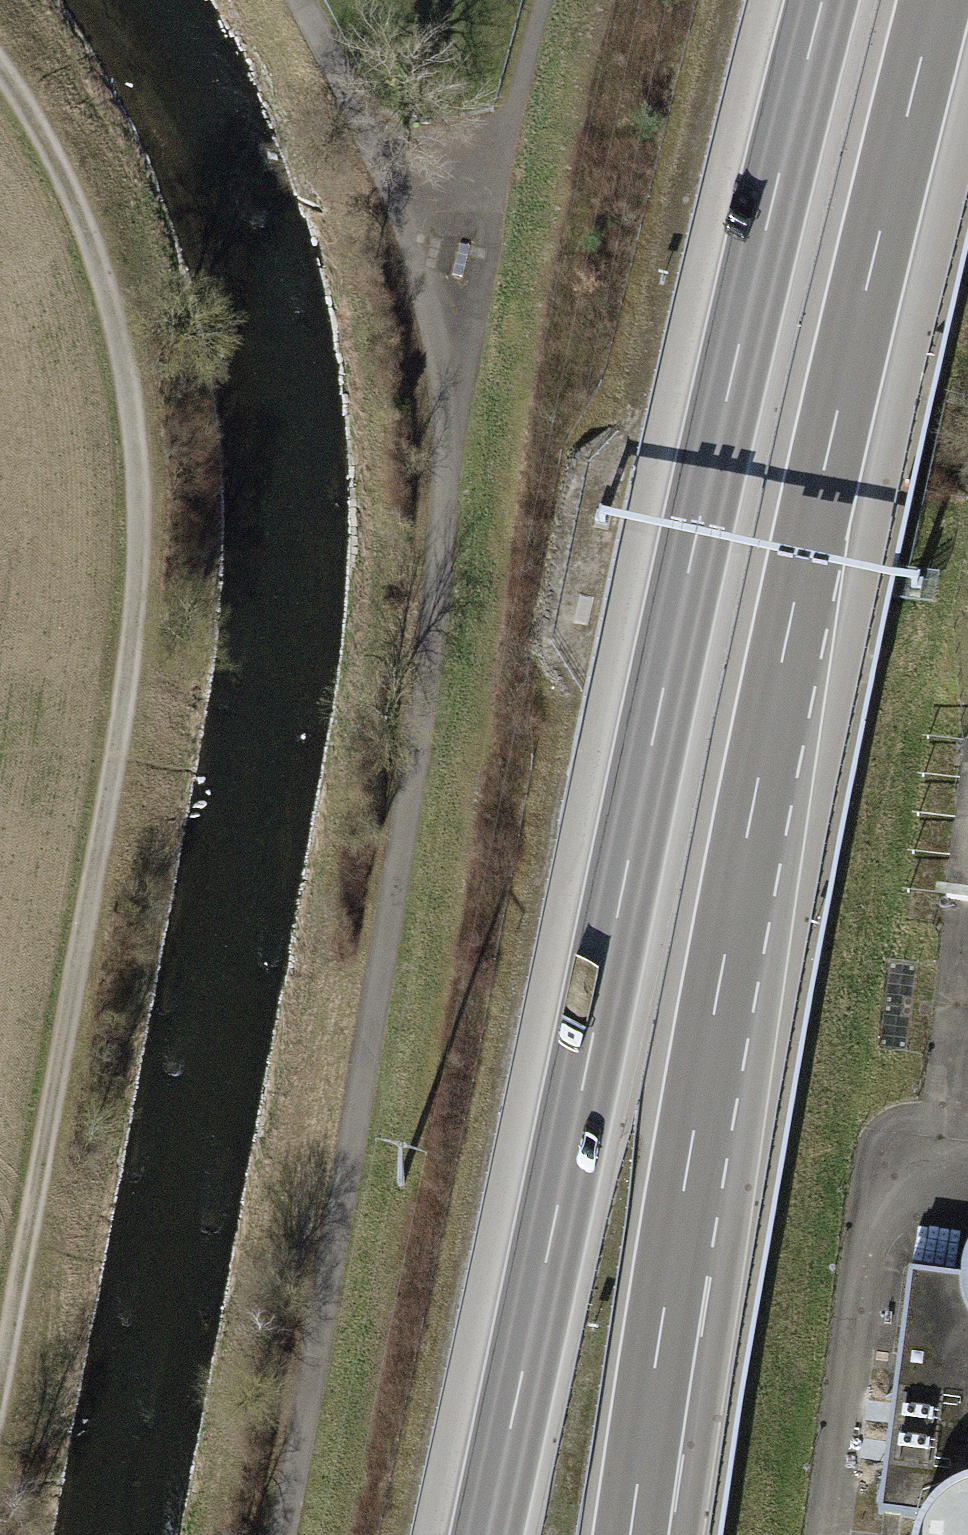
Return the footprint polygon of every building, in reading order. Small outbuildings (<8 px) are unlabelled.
[(955,1281),(960,1308),(967,1319),(967,1244),(961,1254),(955,1281)] [(960,1308),(955,1281),(906,1275),(877,1510),(920,1517),(931,1502),(959,1485),(967,1483),(967,1319),(960,1308)] [(920,1517),(912,1529),(911,1534),(967,1534),(967,1483),(959,1485),(931,1502),(920,1517)]
